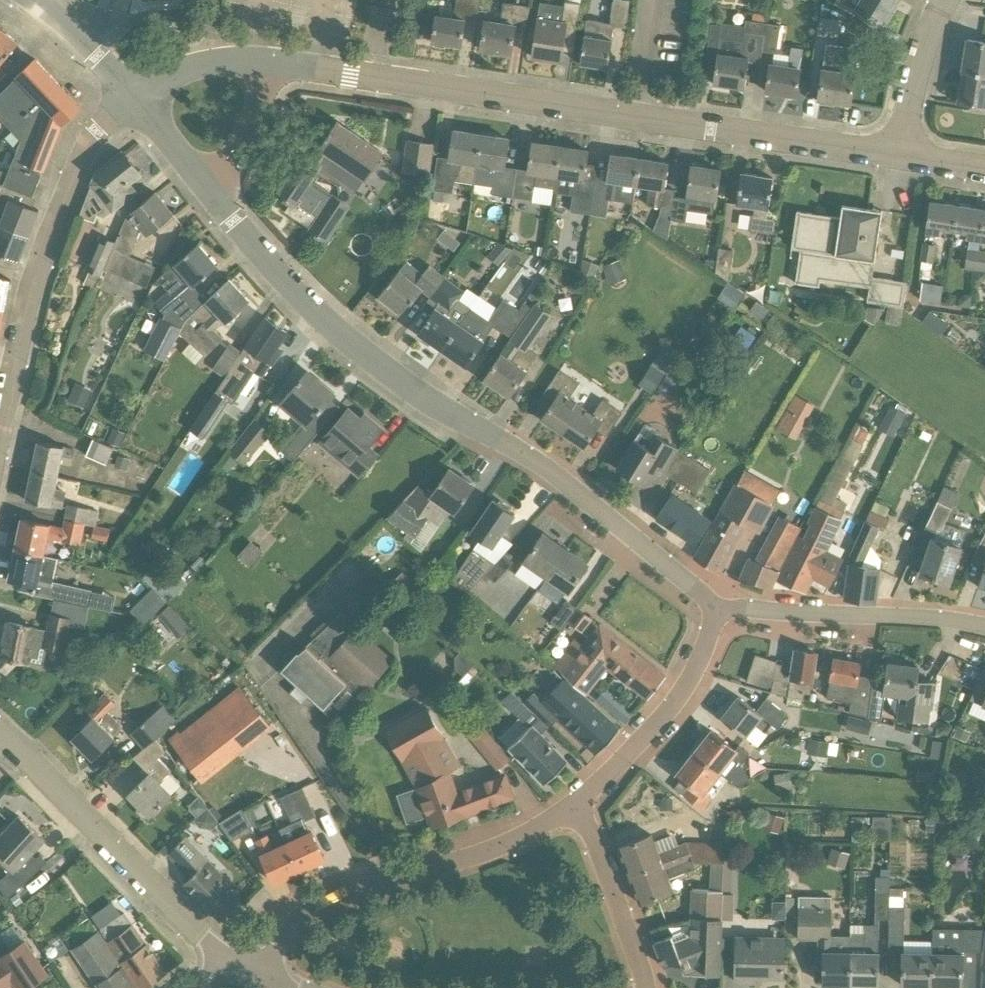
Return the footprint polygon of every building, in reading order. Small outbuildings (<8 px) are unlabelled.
[(437,16),(433,42),(462,46),(466,20),(466,14),(479,16),(481,0),(458,0),(455,18),(437,16)] [(582,6),(583,0),(570,0),(569,4),(566,3),(565,8),(543,4),(541,20),(539,20),(533,57),(563,61),(567,34),(578,35),(582,6)] [(628,0),(615,0),(612,24),(587,20),(581,64),(609,68),(613,40),(612,40),(614,26),(627,28),(631,0),(628,0)] [(897,0),(863,0),(857,10),(882,26),(897,0)] [(482,49),(512,54),(516,27),(528,29),(531,7),(505,3),(502,24),(486,21),(482,49)] [(761,62),(762,52),(767,24),(747,21),(746,27),(726,24),(724,39),(721,38),(719,54),(718,54),(714,84),(745,89),(750,60),(761,62)] [(781,26),(767,24),(762,52),(775,54),(776,54),(781,26)] [(19,43),(0,28),(0,67),(19,43)] [(984,74),(984,41),(984,42),(969,40),(964,71),(984,74)] [(788,56),(776,54),(775,54),(773,65),(771,65),(767,92),(795,96),(799,69),(798,69),(801,49),(789,47),(788,56)] [(854,75),(858,50),(843,47),(840,73),(823,70),(819,99),(823,100),(822,103),(837,106),(838,102),(852,104),(856,75),(854,75)] [(12,131),(60,85),(36,60),(0,94),(0,117),(12,131)] [(964,71),(959,102),(975,105),(975,108),(984,110),(984,106),(984,74),(964,71)] [(81,107),(60,85),(12,131),(20,139),(7,174),(4,186),(34,197),(63,123),(81,107)] [(351,205),(316,184),(335,153),(368,175),(383,152),(338,122),(321,148),(323,149),(315,161),(307,155),(278,197),(293,207),(290,211),(314,226),(310,231),(327,241),(351,205)] [(455,182),(475,184),(482,135),(455,131),(450,159),(438,157),(433,190),(453,193),(455,182)] [(482,135),(475,184),(494,187),(493,194),(513,197),(514,190),(518,167),(506,165),(510,140),(482,135)] [(409,140),(404,172),(429,176),(434,144),(409,140)] [(518,167),(514,190),(513,197),(533,200),(535,186),(555,190),(561,147),(534,143),(530,169),(518,167)] [(561,147),(555,190),(554,193),(574,196),(572,211),(591,214),(596,183),(596,181),(585,179),(589,151),(561,147)] [(81,216),(95,222),(104,200),(114,212),(137,193),(128,182),(141,173),(125,153),(96,176),(81,216)] [(596,183),(591,214),(606,216),(609,199),(618,200),(621,182),(636,185),(640,158),(611,153),(606,185),(596,183)] [(640,158),(636,185),(652,187),(649,205),(662,207),(661,214),(672,216),(675,197),(676,191),(665,189),(670,163),(640,158)] [(675,197),(672,216),(672,220),(686,223),(688,211),(714,215),(716,198),(717,199),(721,171),(693,167),(688,194),(689,194),(688,199),(675,197)] [(742,174),(739,194),(738,204),(756,207),(755,216),(753,216),(751,231),(775,234),(777,219),(767,218),(769,209),(774,179),(742,174)] [(445,192),(435,190),(433,201),(444,203),(445,192)] [(128,216),(116,244),(115,248),(106,268),(134,280),(142,259),(131,255),(142,229),(148,236),(174,215),(156,193),(128,216)] [(0,195),(0,214),(5,216),(1,225),(30,236),(40,211),(35,209),(0,195)] [(940,239),(953,241),(958,206),(931,202),(927,231),(941,233),(940,239)] [(842,218),(798,212),(792,249),(801,250),(797,283),(821,287),(822,281),(862,286),(866,260),(876,261),(878,244),(883,211),(844,206),(842,218)] [(953,241),(967,243),(968,237),(971,238),(966,268),(977,269),(980,251),(982,240),(984,216),(984,210),(958,206),(953,241)] [(1,225),(0,225),(0,255),(19,262),(30,236),(1,225)] [(441,242),(448,233),(444,229),(437,238),(441,242)] [(106,268),(115,248),(116,244),(101,237),(87,269),(103,276),(106,268)] [(923,261),(933,263),(936,245),(925,243),(923,261)] [(198,310),(187,297),(197,289),(195,287),(219,266),(199,244),(165,273),(176,286),(156,303),(166,315),(165,318),(162,317),(146,350),(166,360),(180,333),(185,322),(198,310)] [(513,249),(498,244),(487,256),(498,266),(513,249)] [(534,255),(542,256),(543,246),(534,246),(534,255)] [(716,272),(729,281),(733,251),(719,249),(717,261),(716,271),(716,272)] [(583,259),(581,274),(593,278),(596,272),(600,265),(583,259)] [(705,264),(716,271),(717,261),(706,259),(705,264)] [(620,260),(603,266),(610,285),(627,279),(620,260)] [(447,276),(431,263),(423,273),(408,261),(380,296),(402,313),(411,301),(413,303),(423,290),(431,296),(447,276)] [(535,270),(544,275),(550,266),(542,261),(535,270)] [(976,271),(975,282),(981,283),(984,280),(984,273),(976,271)] [(468,292),(447,276),(431,296),(428,301),(437,307),(419,334),(443,350),(460,324),(471,308),(462,302),(468,292)] [(904,307),(908,282),(872,277),(869,302),(889,305),(904,307)] [(6,310),(12,280),(0,278),(0,309),(6,310)] [(249,300),(230,280),(198,310),(185,322),(180,333),(192,344),(184,353),(198,365),(206,356),(223,339),(215,330),(225,321),(226,322),(249,300)] [(744,293),(728,282),(718,298),(734,309),(744,293)] [(959,299),(958,306),(972,308),(974,295),(966,294),(959,299)] [(495,324),(494,325),(504,331),(519,309),(507,301),(492,323),(495,324)] [(769,311),(757,302),(750,310),(763,319),(769,311)] [(537,305),(503,353),(485,379),(510,397),(540,354),(531,348),(553,316),(537,305)] [(901,326),(904,307),(889,305),(886,323),(901,326)] [(875,325),(885,309),(868,307),(866,320),(875,325)] [(466,366),(494,325),(495,324),(492,323),(471,308),(460,324),(443,350),(466,366)] [(944,336),(952,324),(933,311),(925,323),(944,336)] [(266,318),(242,353),(226,378),(191,429),(204,438),(229,401),(234,404),(256,372),(264,377),(283,350),(278,347),(288,333),(266,318)] [(756,337),(742,327),(728,345),(743,356),(756,337)] [(213,369),(226,378),(242,353),(230,345),(213,369)] [(663,354),(642,385),(653,393),(675,362),(663,354)] [(543,419),(564,433),(582,407),(570,399),(580,384),(560,370),(544,394),(555,401),(543,419)] [(308,372),(286,398),(280,406),(301,424),(279,449),(293,462),(316,436),(333,416),(323,408),(335,394),(308,372)] [(680,381),(669,374),(658,390),(669,397),(680,381)] [(94,390),(77,382),(68,401),(85,409),(94,390)] [(582,407),(564,433),(585,447),(597,429),(607,437),(623,413),(603,400),(593,414),(582,407)] [(788,406),(776,427),(797,438),(809,418),(788,406)] [(891,406),(883,421),(899,429),(906,414),(891,406)] [(370,446),(371,445),(384,429),(366,414),(362,419),(350,408),(321,442),(362,477),(381,456),(370,446)] [(228,451),(230,453),(241,461),(245,464),(271,432),(255,419),(228,451)] [(127,433),(115,428),(108,442),(120,447),(127,433)] [(659,481),(664,472),(677,450),(679,447),(659,435),(655,440),(640,432),(618,468),(642,482),(647,474),(659,481)] [(820,499),(845,511),(848,504),(836,498),(864,444),(852,438),(820,499)] [(86,456),(107,465),(114,449),(94,440),(86,456)] [(33,471),(58,477),(61,463),(72,465),(75,450),(65,448),(65,447),(39,442),(33,471)] [(711,470),(677,450),(664,472),(697,493),(711,470)] [(227,470),(241,461),(230,453),(221,465),(227,470)] [(127,470),(130,459),(118,455),(114,467),(127,470)] [(419,487),(403,502),(389,517),(417,536),(428,519),(433,522),(445,505),(457,513),(474,486),(470,483),(471,482),(468,479),(467,481),(450,470),(432,496),(419,487)] [(55,491),(58,477),(33,471),(27,501),(52,506),(52,505),(63,508),(66,493),(55,491)] [(695,558),(720,574),(746,525),(759,532),(773,503),(738,484),(737,484),(706,541),(695,558)] [(944,487),(937,501),(950,507),(957,493),(944,487)] [(713,522),(673,495),(658,517),(657,516),(656,518),(697,545),(713,522)] [(816,508),(817,508),(841,520),(845,511),(820,499),(816,508)] [(495,500),(473,533),(495,548),(517,515),(512,511),(514,509),(502,501),(501,503),(495,500)] [(950,507),(937,501),(926,527),(938,532),(940,533),(952,508),(950,507)] [(66,519),(86,523),(96,525),(99,511),(70,505),(66,519)] [(799,535),(778,581),(806,592),(813,577),(830,585),(843,558),(826,550),(841,520),(817,508),(809,523),(813,525),(806,538),(799,535)] [(871,510),(866,521),(878,527),(885,530),(890,518),(871,510)] [(741,578),(766,587),(771,589),(781,570),(780,569),(801,527),(780,516),(757,562),(749,558),(741,578)] [(23,519),(16,549),(45,556),(49,537),(81,544),(86,523),(66,519),(64,528),(23,519)] [(866,521),(843,574),(848,576),(845,598),(876,603),(881,569),(861,566),(878,527),(866,521)] [(111,529),(96,525),(95,525),(93,537),(109,540),(111,529)] [(566,549),(544,534),(525,561),(547,577),(566,549)] [(975,558),(984,561),(984,537),(975,558)] [(962,548),(935,539),(933,538),(921,574),(950,584),(962,548)] [(250,566),(263,552),(251,541),(238,555),(250,566)] [(60,559),(45,556),(16,549),(10,580),(37,586),(53,589),(51,600),(89,608),(93,591),(55,583),(60,559)] [(486,574),(495,564),(475,549),(454,579),(469,593),(486,574)] [(566,549),(547,577),(542,585),(564,600),(588,565),(566,549)] [(495,564),(486,574),(495,583),(514,563),(505,554),(495,564)] [(198,572),(207,562),(201,556),(192,566),(198,572)] [(155,589),(167,601),(171,597),(172,599),(188,583),(173,569),(160,583),(147,571),(141,577),(155,589)] [(168,601),(167,601),(155,589),(132,611),(145,624),(168,601)] [(569,620),(578,608),(568,600),(551,622),(561,630),(569,620)] [(578,608),(569,620),(591,637),(580,652),(572,647),(556,667),(586,694),(608,666),(621,677),(638,655),(601,625),(600,626),(578,608)] [(394,661),(343,615),(280,671),(324,710),(353,677),(368,691),(394,661)] [(49,631),(10,622),(2,656),(0,659),(0,665),(7,672),(19,660),(28,662),(33,639),(46,642),(45,645),(65,650),(71,620),(52,616),(49,631)] [(768,689),(771,679),(775,680),(773,693),(804,699),(805,694),(811,694),(817,654),(796,651),(792,678),(785,677),(780,670),(781,665),(777,663),(778,662),(756,655),(748,682),(768,689)] [(461,652),(456,657),(457,669),(465,676),(476,664),(461,652)] [(638,655),(621,677),(649,699),(667,677),(638,655)] [(861,665),(835,660),(831,679),(832,679),(828,699),(853,704),(851,714),(869,717),(874,678),(859,675),(861,665)] [(874,678),(869,717),(869,719),(882,721),(886,693),(901,695),(898,718),(929,722),(931,707),(934,686),(934,682),(917,680),(919,668),(889,664),(887,676),(886,676),(885,679),(874,678)] [(984,707),(984,673),(983,672),(970,700),(984,707)] [(535,713),(554,730),(564,720),(599,753),(620,731),(565,679),(544,701),(536,694),(527,705),(535,713)] [(275,730),(242,689),(182,736),(180,733),(169,741),(204,786),(275,730)] [(598,698),(616,714),(624,705),(606,689),(598,698)] [(527,705),(514,692),(503,702),(524,723),(535,713),(527,705)] [(74,739),(93,758),(115,737),(114,736),(123,727),(108,712),(116,703),(107,694),(88,713),(91,716),(80,728),(82,730),(74,739)] [(768,698),(758,711),(739,697),(722,718),(746,737),(755,725),(766,733),(772,725),(778,730),(790,716),(768,698)] [(133,732),(146,747),(154,739),(175,721),(163,706),(133,732)] [(426,708),(388,729),(420,788),(400,796),(409,821),(429,814),(433,826),(514,797),(506,775),(457,793),(449,773),(459,769),(444,739),(426,708)] [(872,722),(861,719),(857,732),(869,735),(872,722)] [(500,773),(514,761),(481,723),(468,734),(500,773)] [(569,762),(532,725),(509,747),(546,785),(569,762)] [(951,727),(944,725),(938,728),(937,734),(948,737),(951,727)] [(971,732),(958,726),(953,737),(967,742),(971,732)] [(695,752),(721,772),(729,778),(740,787),(752,779),(743,765),(751,754),(739,745),(736,749),(712,730),(695,752)] [(166,751),(154,739),(146,747),(134,758),(150,774),(129,795),(151,816),(172,795),(160,783),(172,771),(159,758),(166,751)] [(828,757),(828,755),(830,742),(809,739),(807,754),(828,757)] [(947,743),(935,741),(932,758),(944,760),(947,743)] [(721,772),(695,752),(677,775),(683,779),(675,788),(703,810),(729,778),(721,772)] [(956,790),(961,770),(948,767),(944,788),(956,790)] [(789,772),(774,775),(777,792),(793,788),(789,772)] [(935,772),(916,772),(917,782),(935,782),(935,772)] [(281,829),(287,844),(301,871),(326,860),(312,831),(308,824),(319,819),(304,787),(282,797),(294,823),(281,829)] [(191,810),(198,818),(210,807),(201,796),(191,806),(191,810)] [(673,799),(661,799),(661,810),(673,810),(673,799)] [(214,829),(221,822),(211,809),(210,807),(198,818),(195,821),(202,828),(214,829)] [(245,808),(221,822),(234,840),(255,831),(245,808)] [(785,818),(768,812),(763,828),(780,834),(785,818)] [(7,898),(33,874),(23,865),(46,840),(20,816),(2,835),(0,835),(0,853),(0,863),(10,872),(0,883),(0,887),(7,898)] [(873,816),(872,836),(890,841),(891,816),(873,816)] [(301,871),(287,844),(275,850),(268,835),(257,840),(264,855),(262,855),(276,883),(301,871)] [(620,847),(630,875),(691,852),(694,860),(726,861),(727,844),(687,842),(659,853),(653,835),(620,847)] [(222,920),(241,901),(242,900),(219,878),(223,874),(187,840),(172,856),(192,876),(185,883),(222,920)] [(850,853),(831,848),(827,863),(845,869),(850,853)] [(694,860),(691,852),(630,875),(641,903),(674,891),(669,879),(697,868),(694,860)] [(876,876),(875,893),(889,892),(889,888),(890,877),(876,876)] [(889,907),(903,907),(904,888),(889,888),(889,892),(889,907)] [(694,889),(692,920),(723,921),(723,920),(725,894),(725,890),(694,889)] [(874,919),(888,918),(889,907),(889,892),(875,893),(874,919)] [(24,902),(18,894),(11,899),(17,907),(24,902)] [(734,894),(725,894),(723,920),(733,920),(734,894)] [(848,985),(851,985),(852,939),(834,938),(835,897),(802,896),(801,938),(820,939),(819,970),(823,971),(823,984),(837,984),(840,986),(846,986),(848,985)] [(851,898),(851,917),(872,917),(872,899),(851,898)] [(786,900),(786,902),(786,914),(795,914),(795,900),(786,900)] [(904,948),(903,907),(889,907),(888,918),(888,948),(904,948)] [(125,913),(101,929),(141,987),(146,987),(166,974),(125,913)] [(723,921),(692,920),(691,943),(679,948),(674,935),(655,943),(665,967),(681,961),(684,968),(689,966),(692,974),(720,976),(723,921)] [(852,939),(851,985),(879,985),(880,954),(879,954),(880,926),(866,925),(866,940),(852,939)] [(934,954),(933,986),(963,987),(963,963),(977,963),(978,950),(983,950),(983,930),(963,930),(962,954),(934,954)] [(73,948),(101,987),(138,987),(98,931),(73,948)] [(784,978),(785,939),(737,938),(736,982),(757,982),(757,977),(784,978)] [(0,957),(0,985),(2,987),(11,987),(18,983),(21,987),(28,987),(48,974),(26,941),(1,958),(0,957)] [(934,954),(904,953),(903,986),(933,986),(934,954)]
